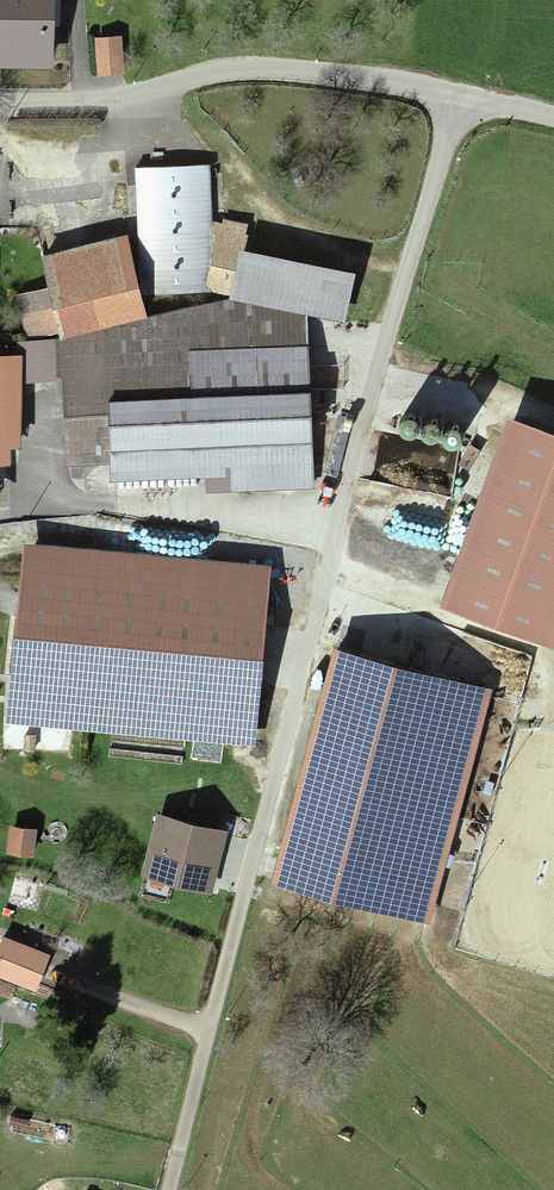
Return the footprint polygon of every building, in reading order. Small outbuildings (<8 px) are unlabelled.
[(44,71),(46,0),(0,0),(0,69),(44,71)] [(121,43),(91,42),(91,76),(121,77),(121,43)] [(202,171),(135,171),(135,287),(202,287),(202,171)] [(104,329),(141,321),(122,240),(39,259),(47,294),(57,340),(104,329)] [(349,278),(237,253),(226,302),(337,327),(349,278)] [(57,340),(47,294),(13,302),(24,347),(35,345),(57,340)] [(107,464),(107,479),(309,475),(307,326),(226,302),(141,321),(104,329),(105,370),(106,430),(78,430),(78,439),(65,440),(65,465),(107,464)] [(57,340),(35,345),(43,384),(105,370),(104,329),(57,340)] [(3,466),(4,446),(22,446),(22,360),(0,360),(0,466),(3,466)] [(451,611),(553,646),(553,429),(518,417),(451,611)] [(280,573),(28,547),(10,719),(261,745),(280,573)] [(495,692),(337,649),(274,877),(432,921),(495,692)] [(151,818),(138,872),(206,888),(219,834),(151,818)] [(8,831),(6,857),(28,859),(30,832),(8,831)]
